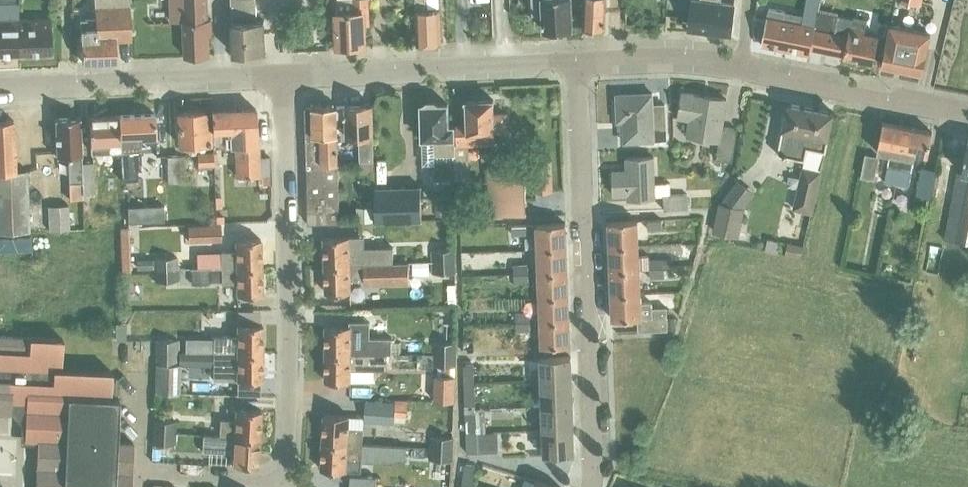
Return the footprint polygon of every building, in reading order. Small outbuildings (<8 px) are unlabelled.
[(82,61),(116,59),(115,39),(131,38),(130,10),(129,0),(94,0),(95,18),(80,19),(82,61)] [(171,21),(183,21),(185,56),(209,54),(208,34),(211,34),(210,18),(208,18),(207,0),(170,0),(171,21)] [(233,53),(265,51),(264,19),(257,19),(256,0),(231,0),(233,53)] [(338,44),(365,43),(364,23),(369,23),(368,0),(336,0),(338,44)] [(417,44),(441,43),(440,9),(429,9),(429,0),(415,0),(415,2),(416,10),(417,44)] [(535,14),(543,14),(544,29),(572,27),(571,0),(534,0),(535,14)] [(606,0),(583,0),(582,28),(605,29),(606,0)] [(689,18),(698,19),(696,30),(697,30),(730,34),(731,28),(734,4),(721,3),(721,0),(691,0),(689,18)] [(0,3),(0,53),(19,53),(18,17),(18,10),(18,2),(0,3)] [(897,5),(895,20),(930,23),(931,8),(897,5)] [(769,8),(762,42),(809,52),(810,48),(814,27),(817,16),(818,10),(808,8),(806,15),(769,8)] [(814,27),(810,48),(842,55),(873,62),(878,36),(863,32),(866,20),(839,13),(835,31),(814,27)] [(18,17),(19,53),(51,52),(50,16),(18,17)] [(926,54),(930,32),(890,24),(882,64),(923,72),(926,54)] [(731,161),(737,127),(723,125),(727,98),(682,91),(678,117),(690,119),(687,135),(718,141),(715,158),(731,161)] [(665,140),(665,126),(664,103),(652,103),(652,93),(616,94),(617,120),(624,120),(625,141),(665,140)] [(423,104),(421,104),(421,138),(422,138),(422,163),(434,163),(434,161),(455,161),(455,144),(454,125),(447,125),(447,103),(443,103),(437,98),(429,98),(423,104)] [(507,131),(506,112),(494,113),(493,99),(465,100),(466,124),(457,125),(457,144),(455,144),(455,161),(455,178),(468,178),(467,144),(495,143),(494,131),(507,131)] [(832,112),(787,102),(777,153),(805,159),(803,166),(821,171),(824,151),(832,112)] [(345,105),(336,105),(337,123),(346,123),(346,136),(359,136),(360,160),(360,175),(374,175),(374,160),(372,104),(345,105)] [(336,105),(305,106),(308,211),(339,211),(337,123),(336,105)] [(233,110),(211,111),(212,147),(235,146),(236,176),(258,175),(270,175),(269,157),(257,157),(257,143),(256,132),(256,124),(256,108),(233,110)] [(203,111),(177,112),(178,144),(208,143),(208,129),(204,129),(203,111)] [(131,115),(119,115),(120,150),(121,173),(121,180),(136,179),(136,172),(142,172),(141,152),(140,144),(155,143),(154,114),(131,115)] [(120,150),(119,115),(89,116),(90,151),(120,150)] [(83,193),(82,162),(82,155),(80,117),(54,118),(56,156),(68,155),(69,198),(83,198),(83,193)] [(30,231),(27,171),(15,171),(13,120),(0,120),(0,232),(30,231)] [(896,184),(908,126),(882,121),(878,145),(890,148),(884,182),(896,184)] [(932,131),(908,126),(896,184),(908,186),(914,153),(927,155),(932,131)] [(967,138),(964,156),(961,157),(959,167),(962,169),(962,172),(967,173),(967,138)] [(212,153),(196,153),(197,166),(212,165),(212,153)] [(873,178),(877,156),(865,153),(861,176),(873,178)] [(167,155),(167,181),(181,181),(180,155),(167,155)] [(664,209),(687,207),(686,192),(671,193),(670,181),(655,182),(654,156),(626,157),(627,169),(613,169),(615,194),(628,194),(628,197),(656,196),(656,194),(663,193),(664,209)] [(551,190),(550,161),(536,161),(536,191),(551,190)] [(93,162),(82,162),(83,193),(94,193),(93,162)] [(487,163),(490,216),(526,214),(525,173),(506,174),(505,162),(487,163)] [(811,212),(821,171),(803,166),(793,208),(811,212)] [(930,198),(935,169),(921,166),(915,195),(930,198)] [(967,242),(967,183),(958,240),(967,242)] [(420,186),(374,187),(375,221),(421,220),(420,186)] [(746,207),(720,202),(714,231),(740,236),(746,207)] [(68,204),(48,205),(50,230),(70,229),(69,212),(68,204)] [(161,205),(127,207),(128,222),(162,221),(161,205)] [(372,207),(358,208),(358,220),(373,220),(372,207)] [(661,229),(660,218),(647,219),(647,230),(661,229)] [(609,245),(639,244),(638,220),(608,221),(609,245)] [(665,234),(699,233),(699,221),(665,221),(665,234)] [(566,248),(565,223),(536,224),(537,249),(566,248)] [(526,234),(526,224),(512,225),(512,234),(526,234)] [(219,225),(188,226),(188,241),(220,240),(219,225)] [(120,270),(128,270),(126,226),(118,227),(120,270)] [(348,235),(324,236),(325,264),(364,262),(393,262),(392,247),(364,247),(364,236),(349,236),(348,235)] [(767,237),(764,249),(777,252),(780,240),(767,237)] [(221,267),(261,266),(260,239),(236,239),(236,251),(220,252),(221,267)] [(609,245),(610,270),(640,269),(649,269),(649,258),(649,255),(639,256),(639,244),(609,245)] [(930,279),(967,281),(967,264),(967,248),(932,246),(930,279)] [(433,260),(454,260),(454,248),(433,248),(433,260)] [(567,272),(566,248),(537,249),(538,273),(567,272)] [(153,257),(137,257),(137,268),(153,267),(153,257)] [(155,270),(176,269),(176,257),(154,258),(155,270)] [(649,269),(663,268),(662,257),(649,258),(649,269)] [(671,257),(662,257),(663,268),(672,268),(671,257)] [(454,260),(433,260),(433,272),(455,272),(454,260)] [(364,262),(325,264),(326,291),(350,291),(350,279),(364,279),(365,283),(409,282),(408,261),(393,262),(364,262)] [(474,264),(465,264),(466,274),(474,274),(474,264)] [(513,274),(527,273),(527,264),(512,264),(513,274)] [(261,266),(221,267),(221,283),(236,283),(237,294),(261,294),(261,266)] [(663,279),(663,268),(649,269),(650,279),(663,279)] [(176,269),(155,270),(155,282),(176,281),(176,269)] [(641,293),(640,269),(610,270),(611,294),(641,293)] [(209,270),(190,270),(191,285),(209,284),(209,270)] [(568,296),(567,272),(538,273),(539,297),(568,296)] [(527,273),(513,274),(513,284),(527,283),(527,273)] [(448,304),(456,304),(456,284),(447,284),(448,304)] [(641,293),(611,294),(612,319),(638,317),(639,331),(668,329),(668,325),(667,313),(667,307),(652,307),(652,302),(641,302),(641,293)] [(568,296),(539,297),(540,321),(569,319),(568,296)] [(515,322),(529,322),(529,312),(514,313),(515,322)] [(570,344),(569,319),(540,321),(541,346),(570,344)] [(349,325),(326,325),(325,353),(365,353),(371,353),(387,353),(391,353),(391,338),(371,337),(371,321),(349,321),(349,325)] [(529,322),(515,322),(515,332),(529,331),(529,322)] [(126,324),(117,324),(116,340),(126,340),(126,324)] [(221,335),(213,335),(213,351),(221,351),(261,352),(262,324),(237,324),(237,336),(221,335)] [(11,414),(11,410),(26,411),(24,446),(37,447),(35,486),(131,486),(133,442),(117,441),(119,399),(111,399),(112,372),(61,370),(63,339),(0,336),(0,413),(11,414)] [(155,339),(155,348),(177,349),(177,340),(155,339)] [(434,341),(434,353),(455,353),(455,341),(434,341)] [(177,349),(155,348),(154,392),(178,393),(179,364),(177,364),(177,350),(177,349)] [(213,351),(177,350),(177,364),(179,364),(213,364),(213,379),(261,380),(261,352),(221,351),(213,351)] [(365,353),(325,353),(325,381),(350,381),(350,367),(365,367),(387,367),(387,353),(371,353),(365,353)] [(455,353),(434,353),(433,365),(454,366),(455,353)] [(541,382),(571,381),(571,356),(540,357),(541,382)] [(464,385),(474,384),(474,364),(464,365),(464,385)] [(455,376),(435,376),(435,401),(454,401),(455,376)] [(571,381),(541,382),(542,406),(572,405),(571,381)] [(474,384),(464,385),(465,405),(475,404),(474,384)] [(395,402),(365,400),(364,421),(394,423),(394,415),(395,402)] [(395,402),(394,415),(406,416),(407,403),(395,402)] [(573,429),(572,405),(542,406),(543,430),(573,429)] [(220,419),(219,435),(258,438),(260,410),(236,409),(235,420),(220,419)] [(466,433),(476,432),(475,412),(465,413),(466,433)] [(324,414),(323,441),(362,443),(363,427),(348,427),(349,415),(324,414)] [(153,420),(152,431),(174,433),(175,421),(153,420)] [(574,453),(573,429),(543,430),(543,455),(574,453)] [(174,433),(152,431),(151,443),(174,444),(174,433)] [(477,452),(476,432),(466,433),(467,453),(477,452)] [(203,434),(202,451),(233,452),(232,464),(257,465),(258,438),(219,435),(203,434)] [(430,447),(452,448),(452,437),(431,435),(430,447)] [(323,441),(321,469),(360,471),(361,460),(405,462),(406,445),(362,443),(323,441)] [(452,448),(430,447),(430,459),(451,460),(452,448)] [(465,464),(462,483),(472,485),(475,465),(465,464)] [(348,486),(358,486),(370,486),(371,476),(349,474),(348,486)]
